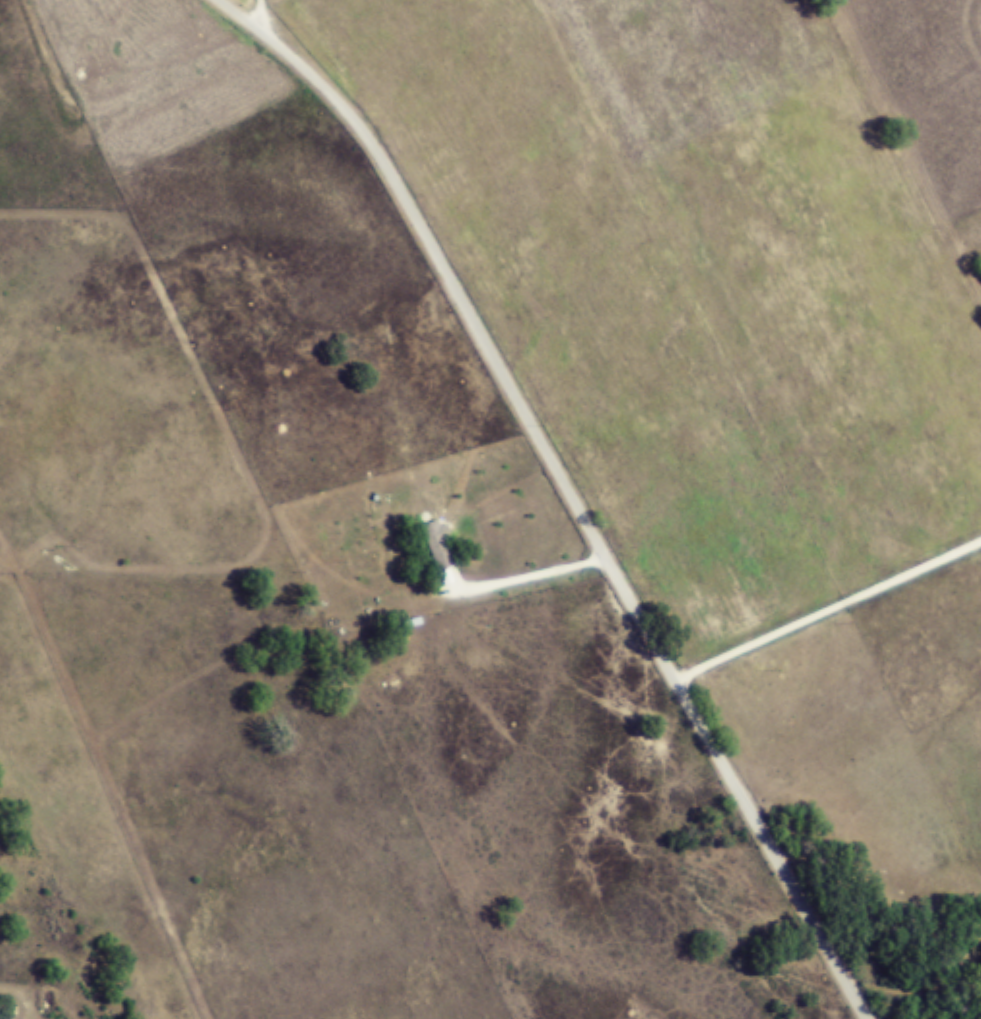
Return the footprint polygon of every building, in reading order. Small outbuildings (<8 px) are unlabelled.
[(457,567),(449,538),(453,536),(450,524),(442,526),(441,523),(426,526),(437,572),(457,567)]
